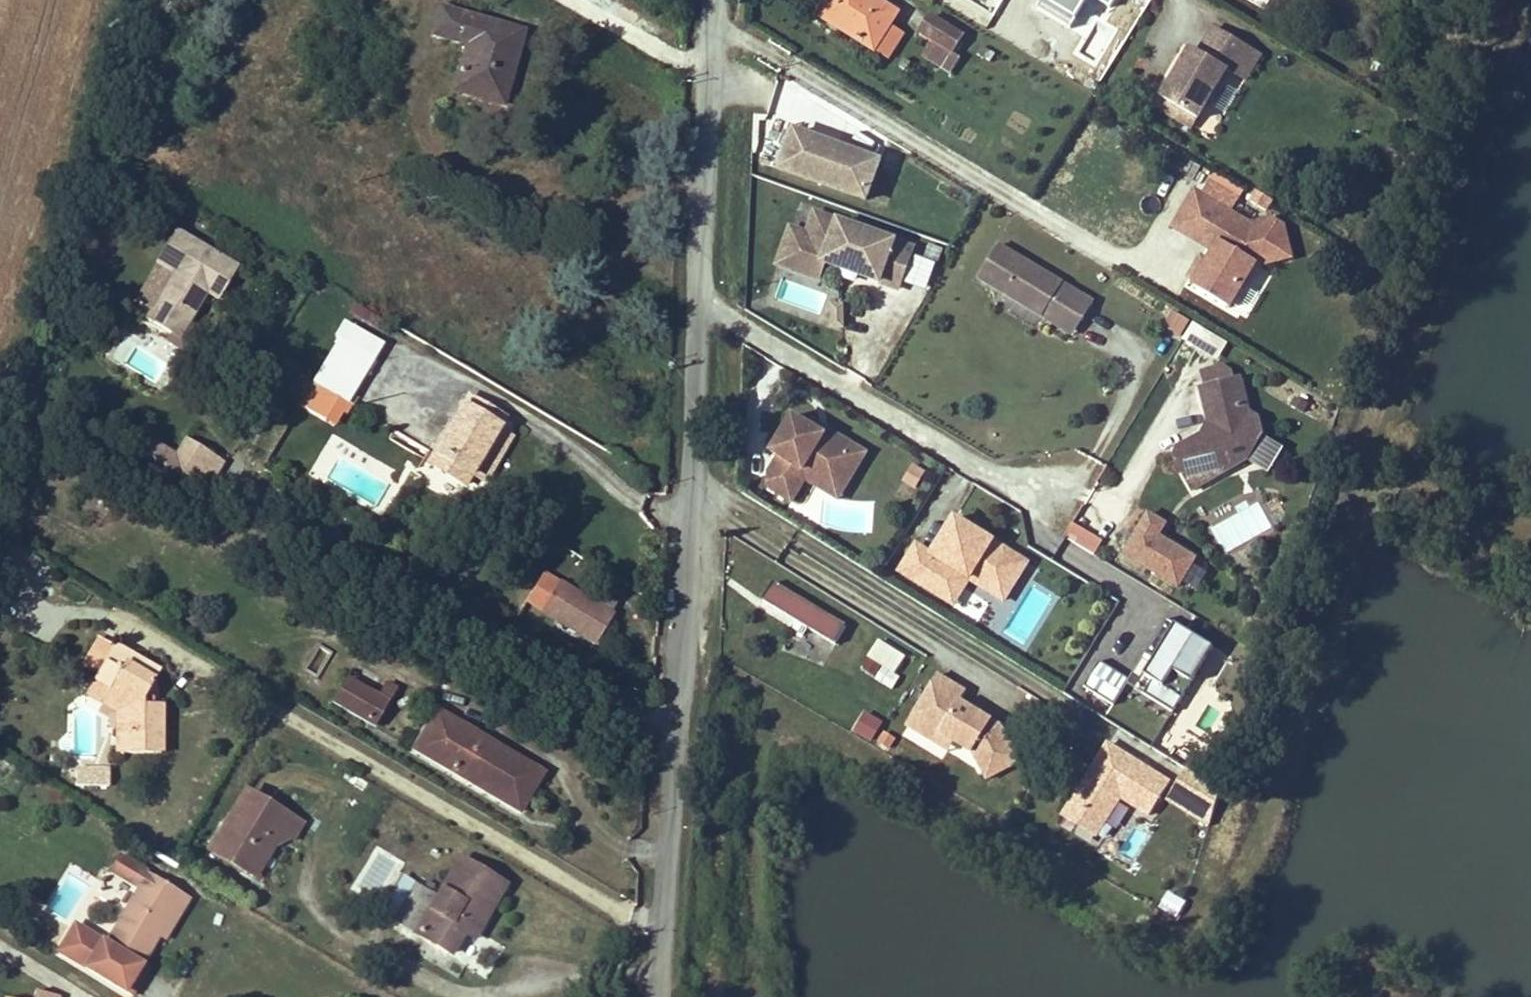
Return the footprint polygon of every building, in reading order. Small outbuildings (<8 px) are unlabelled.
[(877,0),(835,0),(823,18),(875,51),(886,34),(899,14),(877,0)] [(523,28),(444,8),(437,36),(468,44),(457,90),(505,102),(523,28)] [(964,36),(932,15),(920,34),(953,53),(964,36)] [(1161,95),(1168,100),(1194,117),(1224,68),(1232,72),(1247,45),(1215,26),(1200,49),(1190,46),(1161,95)] [(875,51),(887,60),(899,42),(886,34),(875,51)] [(953,53),(936,43),(925,60),(943,71),(953,53)] [(1257,51),(1247,45),(1232,72),(1242,77),(1257,51)] [(961,58),(953,53),(943,71),(951,76),(961,58)] [(1190,126),(1194,117),(1168,100),(1162,109),(1190,126)] [(831,187),(877,203),(890,165),(805,136),(791,174),(822,184),(831,187)] [(1224,193),(1230,183),(1208,171),(1202,181),(1224,193)] [(1292,235),(1193,182),(1169,226),(1204,246),(1184,282),(1230,307),(1259,255),(1276,264),(1292,235)] [(823,219),(816,240),(809,260),(833,268),(852,274),(865,279),(907,293),(921,253),(823,219)] [(149,317),(174,332),(182,318),(189,322),(207,292),(218,298),(238,264),(231,261),(239,248),(226,241),(219,253),(178,229),(159,261),(176,271),(149,317)] [(809,260),(816,240),(800,234),(787,270),(828,284),(833,268),(809,260)] [(1009,296),(1049,320),(1057,306),(1088,325),(1099,306),(1069,287),(1005,248),(985,281),(1004,293),(1005,294),(1008,294),(1009,296)] [(863,284),(865,279),(852,274),(851,279),(863,284)] [(1057,306),(1049,320),(1079,339),(1088,325),(1057,306)] [(1171,309),(1162,329),(1179,337),(1189,318),(1171,309)] [(182,318),(174,332),(181,336),(189,322),(182,318)] [(1218,357),(1227,338),(1190,320),(1181,338),(1218,357)] [(318,375),(315,380),(350,402),(376,358),(341,337),(318,375)] [(127,340),(117,357),(155,379),(165,362),(127,340)] [(1252,414),(1244,380),(1202,390),(1212,432),(1195,435),(1184,439),(1180,444),(1178,456),(1194,489),(1226,469),(1222,465),(1249,458),(1263,434),(1259,417),(1252,414)] [(473,470),(497,429),(505,414),(469,394),(429,463),(466,484),(473,470)] [(770,482),(789,494),(806,466),(816,473),(824,460),(847,474),(864,445),(830,425),(827,430),(811,421),(796,411),(774,447),(782,452),(771,470),(770,482)] [(827,430),(830,425),(814,415),(811,421),(827,430)] [(511,437),(497,429),(473,470),(487,479),(511,437)] [(194,439),(179,460),(169,453),(160,467),(204,495),(216,478),(196,465),(206,449),(194,439)] [(160,467),(169,453),(154,444),(145,457),(160,467)] [(808,475),(841,495),(869,448),(864,445),(847,474),(824,460),(816,473),(806,466),(789,494),(795,498),(808,475)] [(226,461),(206,449),(196,465),(216,478),(226,461)] [(911,461),(901,480),(916,487),(925,468),(911,461)] [(1197,551),(1160,534),(1168,518),(1144,506),(1120,555),(1181,584),(1197,551)] [(957,515),(935,552),(919,542),(903,569),(948,596),(949,595),(964,570),(972,575),(1007,597),(1021,574),(1030,559),(1030,558),(957,515)] [(1094,553),(1103,536),(1071,520),(1062,537),(1094,553)] [(558,549),(549,570),(565,577),(574,556),(558,549)] [(972,575),(964,570),(949,595),(948,596),(957,601),(972,575)] [(849,623),(778,580),(765,601),(837,644),(849,623)] [(549,607),(598,636),(607,622),(572,600),(577,592),(563,584),(549,607)] [(612,613),(577,592),(572,600),(607,622),(612,613)] [(595,642),(598,636),(549,607),(546,612),(595,642)] [(1215,647),(1218,642),(1171,612),(1149,649),(1157,654),(1147,671),(1156,676),(1146,691),(1176,709),(1215,647)] [(895,672),(906,654),(877,636),(865,655),(881,665),(873,677),(892,689),(900,676),(895,672)] [(89,690),(122,709),(122,752),(165,752),(166,703),(147,703),(148,694),(156,679),(137,668),(143,657),(116,642),(89,690)] [(304,668),(320,675),(331,649),(315,642),(304,668)] [(1132,677),(1132,676),(1102,658),(1086,684),(1116,702),(1124,689),(1132,677)] [(1000,723),(984,714),(981,718),(974,713),(973,707),(959,699),(965,689),(937,672),(914,709),(929,718),(926,723),(953,740),(969,749),(971,751),(971,752),(986,778),(1019,759),(1000,723)] [(353,680),(339,704),(380,728),(394,703),(353,680)] [(984,714),(973,707),(974,713),(981,718),(984,714)] [(438,708),(415,746),(524,810),(546,772),(438,708)] [(929,718),(914,709),(905,724),(947,749),(953,740),(926,723),(929,718)] [(874,740),(882,718),(860,710),(852,732),(874,740)] [(888,750),(894,735),(878,729),(873,745),(888,750)] [(1170,779),(1108,740),(1093,764),(1099,768),(1077,802),(1104,819),(1120,793),(1149,812),(1170,779)] [(109,785),(108,763),(75,764),(75,785),(109,785)] [(1099,768),(1093,764),(1063,811),(1096,832),(1104,819),(1077,802),(1099,768)] [(1219,786),(1186,765),(1170,790),(1211,816),(1219,786)] [(307,820),(253,788),(217,848),(257,873),(284,830),(298,837),(307,820)] [(1211,816),(1170,790),(1166,796),(1209,823),(1211,816)] [(151,966),(139,959),(158,932),(176,906),(182,910),(192,896),(119,852),(107,869),(136,886),(105,936),(75,917),(55,949),(128,996),(131,996),(151,966)] [(429,883),(405,923),(455,953),(466,934),(473,923),(483,929),(509,885),(462,857),(442,891),(429,883)] [(385,911),(405,923),(429,883),(409,871),(385,911)] [(1158,908),(1178,915),(1185,896),(1164,889),(1158,908)] [(164,937),(182,910),(176,906),(158,932),(164,937)] [(476,940),(483,929),(473,923),(466,934),(476,940)]
